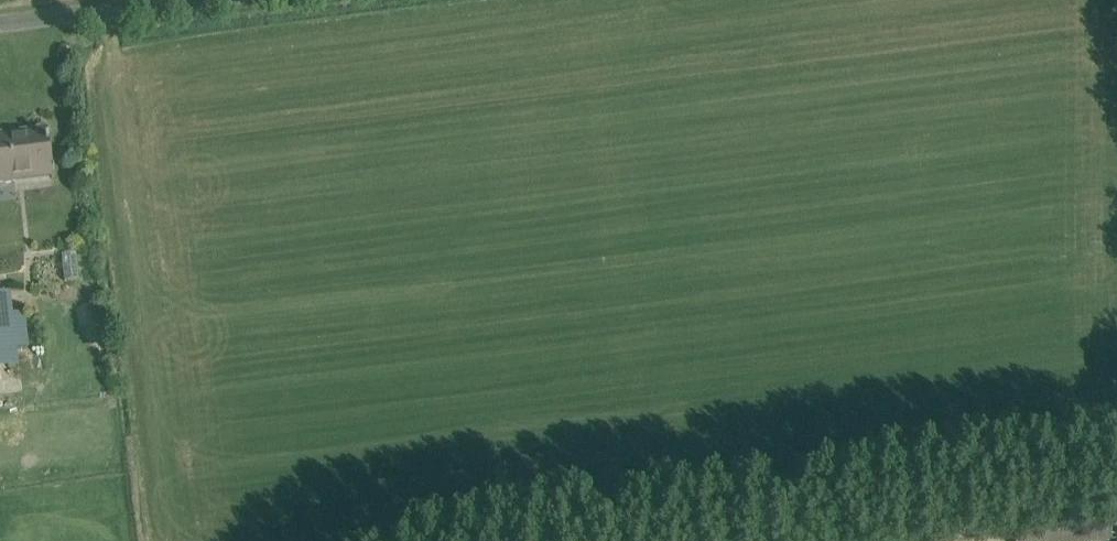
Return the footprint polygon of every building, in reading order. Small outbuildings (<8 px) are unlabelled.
[(47,145),(49,145),(48,138),(47,138),(46,130),(25,132),(25,138),(0,141),(0,183),(51,177),(47,145)] [(9,290),(0,291),(0,350),(15,348),(9,290)] [(1014,525),(1014,527),(1015,540),(1107,540),(1105,517),(1014,525)] [(935,538),(920,532),(916,540),(934,540),(935,538)]
